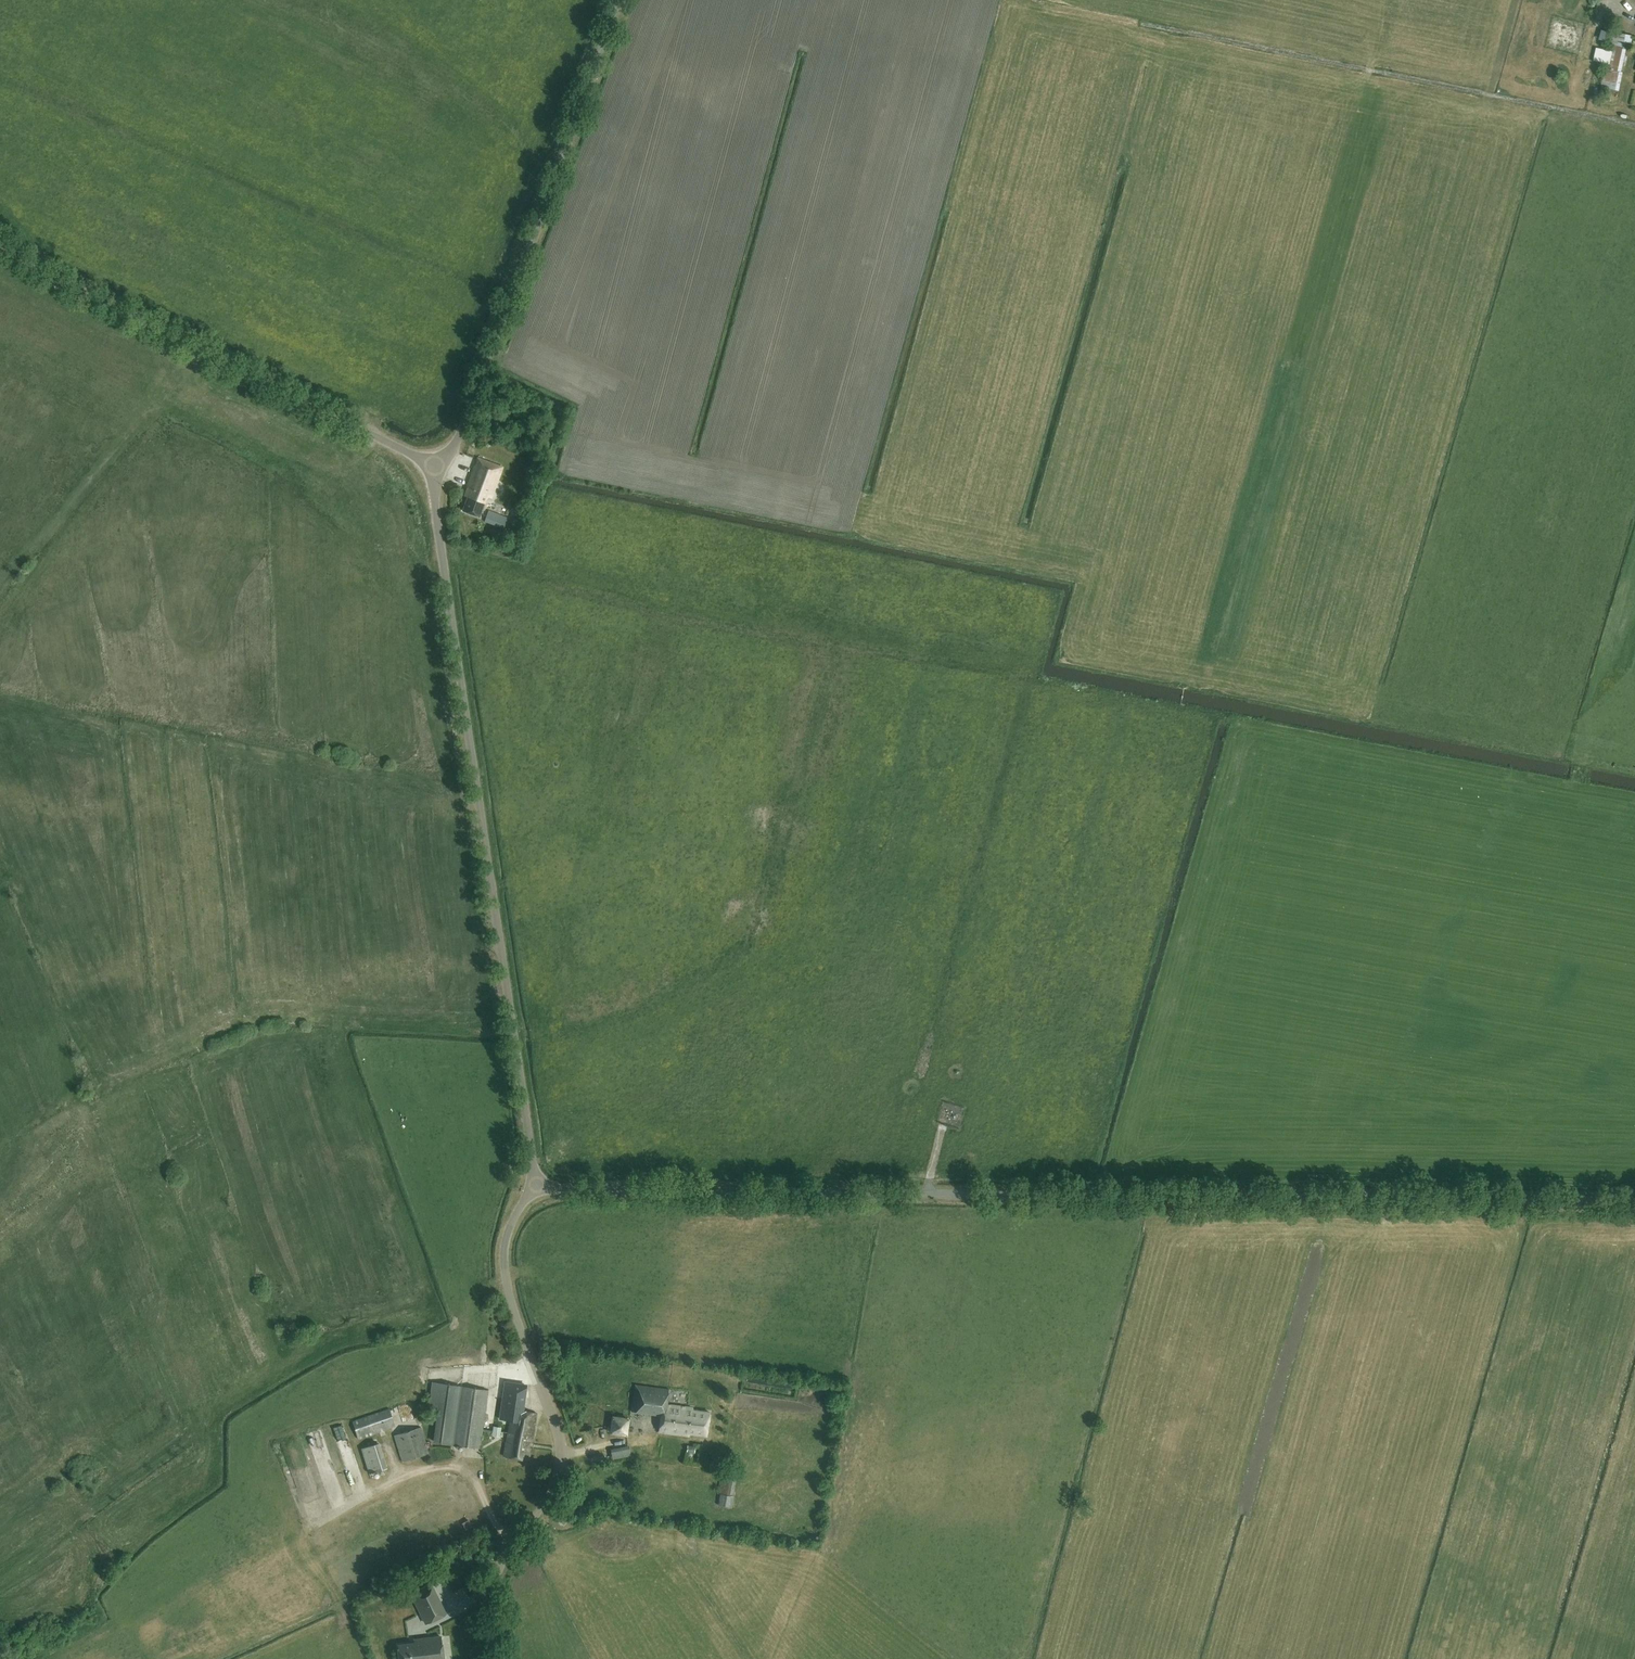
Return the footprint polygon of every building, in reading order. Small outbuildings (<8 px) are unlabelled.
[(1630,48),(1633,36),(1613,31),(1600,85),(1619,90),(1623,72),(1621,71),(1627,47),(1630,48)] [(963,196),(965,184),(955,182),(953,194),(963,196)] [(479,516),(487,495),(491,497),(502,467),(478,458),(468,487),(469,488),(466,495),(468,496),(463,510),(479,516)] [(503,528),(507,517),(489,510),(485,521),(503,528)] [(488,1390),(443,1383),(432,1382),(428,1407),(439,1409),(435,1442),(480,1448),(488,1390)] [(529,1443),(532,1444),(537,1413),(523,1410),(525,1385),(507,1383),(501,1419),(510,1420),(504,1456),(529,1460),(531,1448),(529,1448),(529,1443)] [(635,1385),(632,1411),(661,1415),(659,1432),(689,1436),(689,1434),(707,1436),(710,1412),(692,1410),(693,1408),(667,1405),(669,1389),(635,1385)] [(681,1390),(669,1391),(670,1398),(682,1397),(681,1390)] [(358,1440),(396,1427),(389,1408),(352,1421),(358,1440)] [(628,1434),(630,1419),(615,1417),(613,1432),(628,1434)] [(402,1461),(430,1453),(421,1426),(394,1435),(402,1461)] [(493,1426),(492,1435),(500,1437),(501,1427),(493,1426)] [(380,1442),(374,1444),(373,1439),(369,1440),(370,1441),(367,1442),(367,1440),(359,1442),(361,1448),(369,1474),(388,1468),(380,1442)] [(737,1476),(724,1474),(720,1494),(721,1494),(719,1505),(731,1507),(737,1476)] [(437,1563),(425,1569),(430,1579),(442,1573),(437,1563)] [(439,1600),(431,1584),(411,1594),(420,1610),(439,1600)] [(441,1637),(414,1640),(415,1643),(398,1645),(400,1658),(444,1658),(441,1637)]
